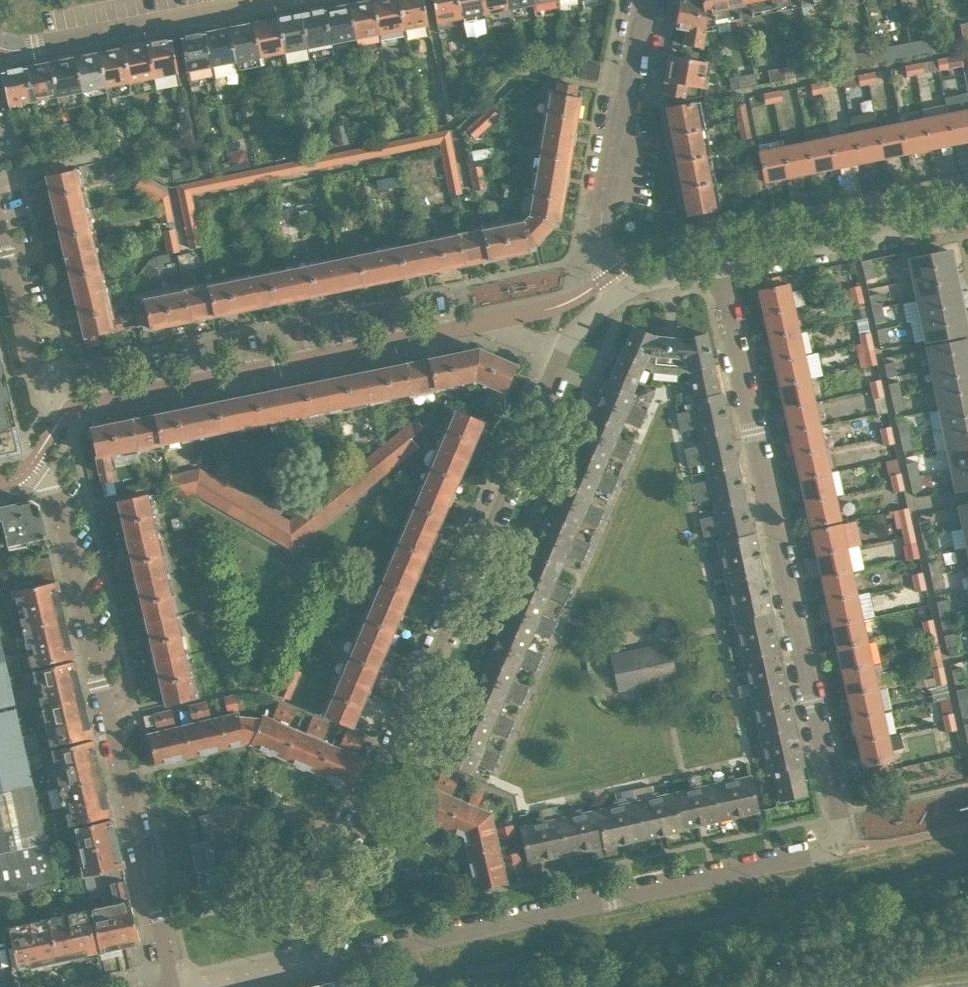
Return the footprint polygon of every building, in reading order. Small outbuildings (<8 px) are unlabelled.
[(379,33),(373,0),(372,0),(361,2),(359,0),(351,2),(350,4),(349,5),(355,38),(379,33)] [(403,29),(398,0),(373,0),(379,33),(403,29)] [(403,29),(426,24),(421,0),(398,0),(403,29)] [(461,17),(458,0),(432,0),(436,22),(461,17)] [(486,13),(483,0),(458,0),(461,17),(486,13)] [(509,8),(508,2),(508,0),(483,0),(486,13),(509,8)] [(509,8),(534,3),(533,0),(508,0),(508,2),(509,8)] [(716,23),(710,0),(680,0),(675,29),(686,31),(684,44),(701,48),(705,27),(715,25),(715,23),(716,23)] [(740,18),(736,0),(710,0),(716,23),(740,18)] [(777,11),(776,2),(775,0),(736,0),(740,18),(777,11)] [(801,6),(799,0),(775,0),(776,2),(777,11),(801,6)] [(331,43),(355,38),(349,5),(337,7),(336,4),(327,6),(327,9),(325,9),(331,43)] [(307,47),(331,43),(325,9),(313,11),(312,9),(303,11),(302,13),(301,14),(307,47)] [(283,52),(307,47),(301,14),(290,16),(289,14),(279,15),(279,18),(277,18),(283,52)] [(259,56),(283,52),(277,18),(267,20),(265,18),(255,20),(255,23),(253,23),(259,56)] [(261,65),(259,56),(253,23),(242,25),(241,23),(231,25),(230,27),(229,28),(234,55),(235,61),(237,70),(261,65)] [(211,66),(235,61),(234,55),(229,28),(218,30),(216,28),(207,30),(207,32),(205,32),(211,66)] [(186,70),(211,66),(205,32),(180,37),(186,70)] [(915,42),(918,53),(932,50),(929,38),(911,42),(915,42)] [(171,39),(147,44),(153,77),(177,72),(171,39)] [(147,44),(144,44),(144,42),(134,44),(134,46),(123,48),(129,82),(153,77),(147,44)] [(911,42),(874,49),(874,50),(868,51),(870,62),(918,53),(915,42),(911,42)] [(123,48),(121,49),(119,46),(110,48),(109,51),(99,53),(105,86),(129,82),(123,48)] [(874,50),(874,49),(849,54),(851,66),(870,62),(868,51),(874,50)] [(99,53),(97,53),(96,51),(86,53),(86,55),(74,58),(81,91),(105,86),(99,53)] [(812,61),(811,54),(809,54),(809,52),(785,57),(789,79),(812,74),(810,63),(812,61)] [(851,66),(849,54),(823,59),(822,52),(811,54),(812,61),(810,63),(812,74),(851,66)] [(684,57),(670,54),(668,67),(663,95),(664,104),(700,97),(701,88),(706,89),(708,77),(703,76),(705,62),(684,58),(684,57)] [(962,66),(960,55),(946,58),(948,69),(962,66)] [(74,58),(73,58),(72,56),(62,57),(62,60),(51,62),(57,95),(81,91),(74,58)] [(946,58),(936,60),(938,69),(938,70),(948,69),(946,58)] [(51,62),(49,62),(48,60),(38,62),(38,65),(27,67),(33,100),(57,95),(51,62)] [(579,61),(577,77),(597,81),(600,65),(579,61)] [(923,72),(922,62),(913,64),(915,75),(924,73),(923,72)] [(913,64),(904,66),(906,76),(915,75),(913,64)] [(0,72),(9,105),(33,100),(27,67),(0,72)] [(783,67),(767,70),(770,83),(785,80),(783,67)] [(877,82),(875,72),(866,73),(868,83),(877,82)] [(744,75),(746,87),(758,85),(755,73),(744,75)] [(866,73),(857,75),(859,85),(868,83),(866,73)] [(737,76),(739,88),(746,87),(744,75),(737,76)] [(739,88),(737,76),(728,78),(731,90),(739,88)] [(819,83),(821,93),(829,91),(828,81),(819,83)] [(551,92),(544,133),(573,138),(581,91),(575,90),(576,85),(558,82),(557,93),(551,92)] [(819,83),(810,84),(812,94),(821,93),(819,83)] [(780,90),(771,92),(773,102),(782,100),(780,90)] [(765,104),(773,102),(771,92),(763,93),(765,104)] [(945,105),(947,114),(953,143),(967,140),(967,94),(944,98),(945,105)] [(666,108),(672,135),(705,128),(700,101),(666,108)] [(734,105),(736,113),(746,112),(744,103),(734,105)] [(953,143),(947,114),(945,105),(922,109),(924,119),(930,148),(953,143)] [(491,106),(483,114),(491,122),(499,115),(491,107),(491,106)] [(930,148),(924,119),(922,109),(898,114),(900,123),(906,153),(930,148)] [(738,122),(747,120),(746,112),(736,113),(738,122)] [(483,114),(475,121),(483,129),(491,122),(483,114)] [(906,153),(900,123),(898,114),(875,118),(877,128),(882,157),(906,153)] [(749,129),(747,120),(738,122),(739,131),(749,129)] [(475,121),(467,129),(475,137),(483,129),(475,121)] [(835,167),(859,162),(853,133),(851,123),(848,124),(848,121),(834,124),(835,128),(828,129),(829,138),(835,167)] [(835,167),(829,138),(828,129),(827,124),(803,129),(806,142),(812,172),(835,167)] [(342,125),(332,127),(335,145),(346,142),(342,125)] [(672,135),(677,161),(710,154),(705,128),(672,135)] [(877,128),(853,133),(859,162),(882,157),(877,128)] [(741,139),(751,138),(749,129),(739,131),(741,139)] [(448,130),(438,132),(440,142),(450,140),(448,130)] [(427,134),(429,145),(440,142),(438,132),(427,134)] [(566,179),(573,138),(544,133),(537,174),(566,179)] [(417,136),(419,147),(429,145),(427,134),(417,136)] [(406,138),(408,149),(419,147),(417,136),(406,138)] [(764,182),(788,177),(782,147),(780,137),(757,142),(764,182)] [(396,141),(398,151),(408,149),(406,138),(396,141)] [(452,151),(450,140),(440,142),(442,153),(452,151)] [(385,143),(388,153),(398,151),(396,141),(385,143)] [(806,142),(782,147),(788,177),(812,172),(806,142)] [(375,145),(377,155),(388,153),(385,143),(375,145)] [(135,159),(144,157),(142,145),(132,146),(135,159)] [(365,147),(367,157),(377,155),(375,145),(365,147)] [(354,149),(356,159),(367,157),(365,147),(354,149)] [(241,148),(229,150),(232,167),(249,164),(247,152),(241,148)] [(344,151),(346,161),(356,159),(354,149),(344,151)] [(334,153),(336,163),(346,161),(344,151),(334,153)] [(452,151),(442,153),(444,163),(454,161),(452,151)] [(323,155),(325,166),(336,163),(334,153),(323,155)] [(677,161),(682,187),(715,181),(710,154),(677,161)] [(313,157),(315,168),(325,166),(323,155),(313,157)] [(746,166),(756,164),(754,156),(744,157),(746,166)] [(302,160),(304,170),(315,168),(313,157),(302,160)] [(292,162),(294,172),(304,170),(302,160),(292,162)] [(454,161),(444,163),(446,174),(456,171),(454,161)] [(282,164),(284,174),(294,172),(292,162),(282,164)] [(271,166),(273,176),(284,174),(282,164),(271,166)] [(748,175),(758,173),(756,164),(746,166),(748,175)] [(261,168),(263,178),(273,176),(271,166),(261,168)] [(472,178),(483,176),(481,166),(470,168),(472,178)] [(171,169),(173,178),(173,179),(181,177),(179,168),(171,169)] [(250,170),(253,181),(263,178),(261,168),(250,170)] [(240,172),(242,183),(253,181),(250,170),(240,172)] [(46,177),(56,218),(84,211),(75,171),(46,177)] [(456,171),(446,174),(448,184),(459,182),(456,171)] [(230,174),(232,185),(242,183),(240,172),(230,174)] [(759,182),(758,173),(748,175),(750,183),(759,182)] [(219,176),(221,187),(232,185),(230,174),(219,176)] [(530,216),(527,218),(543,235),(552,227),(552,225),(557,226),(566,179),(537,174),(530,216)] [(209,179),(211,189),(221,187),(219,176),(209,179)] [(485,187),(483,176),(472,178),(474,189),(485,187)] [(135,188),(144,193),(149,184),(140,179),(135,188)] [(198,181),(201,191),(211,189),(209,179),(198,181)] [(201,191),(198,181),(188,183),(190,193),(201,191)] [(715,181),(682,187),(687,214),(696,212),(698,224),(714,221),(712,209),(721,208),(715,181)] [(450,194),(461,192),(459,182),(448,184),(450,194)] [(761,190),(759,182),(750,183),(751,192),(761,190)] [(177,185),(179,196),(190,193),(188,183),(177,185)] [(149,184),(144,193),(153,198),(158,189),(149,184)] [(158,189),(153,198),(157,200),(157,201),(168,199),(167,194),(158,189)] [(190,193),(179,196),(181,206),(192,204),(190,193)] [(168,199),(157,201),(159,211),(170,209),(168,199)] [(192,204),(181,206),(184,216),(195,214),(192,204)] [(172,220),(170,209),(159,211),(161,222),(172,220)] [(94,251),(84,211),(56,218),(66,258),(94,251)] [(195,214),(184,216),(186,227),(197,225),(195,214)] [(523,222),(499,227),(505,255),(535,249),(534,244),(535,244),(543,235),(527,218),(523,222)] [(197,225),(186,227),(188,237),(199,235),(197,225)] [(465,264),(505,255),(499,227),(459,235),(465,264)] [(163,231),(165,242),(176,240),(174,229),(163,231)] [(201,245),(199,235),(188,237),(190,248),(201,245)] [(424,272),(465,264),(459,235),(419,244),(424,272)] [(178,250),(176,240),(165,242),(167,252),(178,250)] [(419,244),(378,252),(384,280),(424,272),(419,244)] [(914,281),(955,272),(951,251),(926,256),(924,248),(896,253),(899,272),(911,269),(914,281)] [(66,258),(75,298),(104,291),(94,251),(66,258)] [(330,262),(335,290),(343,288),(384,280),(378,252),(337,260),(330,262)] [(876,277),(872,259),(861,261),(865,279),(876,277)] [(335,290),(330,262),(288,270),(294,298),(335,290)] [(254,306),(294,298),(288,270),(248,278),(254,306)] [(959,293),(955,272),(914,281),(918,301),(959,293)] [(758,291),(764,315),(793,308),(788,284),(780,286),(778,277),(764,279),(766,289),(758,291)] [(214,315),(254,306),(248,278),(208,286),(214,315)] [(851,295),(861,293),(859,285),(849,287),(851,295)] [(190,320),(214,315),(208,286),(184,291),(190,320)] [(110,319),(104,291),(75,298),(87,347),(98,344),(96,334),(123,328),(120,317),(110,319)] [(149,328),(190,320),(184,291),(144,299),(145,305),(134,307),(137,324),(148,322),(149,328)] [(863,302),(861,293),(850,296),(852,305),(863,302)] [(869,295),(872,309),(882,307),(879,293),(869,295)] [(918,301),(922,322),(963,314),(959,293),(918,301)] [(854,307),(856,319),(866,317),(863,305),(854,307)] [(885,321),(882,307),(872,309),(875,323),(885,321)] [(798,331),(793,308),(764,315),(769,338),(798,331)] [(967,335),(963,314),(922,322),(926,343),(967,335)] [(633,327),(620,356),(643,365),(654,370),(677,372),(688,370),(712,365),(706,333),(681,339),(657,336),(633,327)] [(890,341),(887,327),(876,329),(879,343),(890,341)] [(769,338),(774,361),(803,355),(798,331),(769,338)] [(861,342),(871,340),(869,332),(859,334),(861,342)] [(930,364),(967,356),(967,338),(967,335),(926,343),(930,364)] [(871,340),(861,342),(863,350),(873,348),(871,340)] [(505,392),(512,374),(516,365),(478,349),(469,350),(475,379),(494,387),(483,412),(494,417),(505,392)] [(429,359),(435,387),(475,379),(469,350),(429,359)] [(21,452),(15,425),(16,425),(10,397),(9,398),(7,389),(3,371),(1,362),(2,362),(0,355),(0,457),(21,452)] [(779,385),(809,378),(803,355),(774,361),(779,385)] [(620,356),(608,384),(631,394),(643,365),(620,356)] [(930,364),(935,385),(967,378),(967,356),(930,364)] [(405,363),(411,392),(435,387),(429,359),(405,363)] [(897,375),(894,361),(884,363),(887,377),(897,375)] [(365,372),(371,400),(411,392),(405,363),(365,372)] [(718,394),(712,365),(688,370),(694,399),(718,394)] [(325,380),(330,408),(371,400),(365,372),(325,380)] [(779,385),(784,408),(814,401),(809,378),(779,385)] [(939,405),(967,400),(967,378),(935,385),(939,405)] [(871,390),(881,387),(879,379),(870,381),(871,390)] [(235,398),(241,427),(330,408),(325,380),(235,398)] [(888,383),(891,397),(901,395),(898,381),(888,383)] [(605,383),(598,400),(642,419),(646,410),(630,403),(634,395),(631,394),(608,384),(605,383)] [(637,396),(649,401),(654,389),(647,387),(640,390),(637,396)] [(881,387),(871,390),(873,398),(883,395),(881,387)] [(675,403),(684,402),(682,392),(673,394),(675,403)] [(718,394),(694,399),(691,400),(694,409),(676,413),(678,422),(725,412),(721,394),(718,394)] [(904,409),(901,395),(891,397),(894,411),(904,409)] [(194,406),(200,435),(241,427),(235,398),(194,406)] [(639,427),(642,419),(598,400),(591,416),(619,428),(623,420),(639,427)] [(939,405),(943,426),(967,421),(967,400),(939,405)] [(789,431),(819,425),(814,401),(784,408),(789,431)] [(154,414),(160,443),(200,435),(194,406),(154,414)] [(455,411),(439,449),(465,461),(482,422),(455,411)] [(729,429),(725,412),(678,422),(680,431),(697,427),(699,436),(729,429)] [(154,414),(131,419),(137,448),(160,443),(154,414)] [(591,416),(584,433),(628,452),(632,443),(616,436),(619,428),(591,416)] [(416,418),(407,425),(415,434),(423,427),(416,418)] [(137,448),(131,419),(90,427),(101,482),(113,480),(108,454),(137,448)] [(897,423),(900,437),(910,435),(907,421),(897,423)] [(947,447),(967,443),(967,421),(943,426),(947,447)] [(789,431),(794,454),(824,448),(834,446),(829,422),(819,425),(789,431)] [(407,425),(399,431),(407,440),(411,437),(410,437),(415,434),(407,425)] [(880,429),(882,437),(892,434),(890,426),(880,429)] [(686,457),(733,447),(729,429),(699,436),(701,445),(684,448),(686,457)] [(399,431),(391,438),(399,447),(404,442),(407,440),(399,431)] [(625,460),(628,452),(584,433),(577,449),(605,461),(609,453),(625,460)] [(893,442),(892,434),(882,437),(884,445),(893,442)] [(913,449),(910,435),(900,437),(903,451),(913,449)] [(411,437),(407,440),(404,442),(412,451),(418,446),(411,437)] [(391,453),(392,452),(398,447),(399,447),(391,438),(383,444),(391,453)] [(412,451),(404,442),(399,447),(398,447),(406,456),(412,451)] [(947,447),(951,468),(967,465),(967,443),(947,447)] [(383,444),(375,451),(382,460),(386,457),(391,453),(383,444)] [(399,461),(406,456),(398,447),(392,452),(399,461)] [(737,464),(733,447),(686,457),(688,466),(705,462),(707,471),(737,464)] [(799,478),(829,471),(824,448),(794,454),(799,478)] [(465,461),(439,449),(423,487),(449,498),(465,461)] [(577,449),(570,466),(614,485),(618,476),(602,469),(605,461),(577,449)] [(374,466),(379,462),(382,460),(375,451),(367,457),(374,466)] [(392,452),(391,453),(386,457),(393,466),(399,461),(392,452)] [(367,457),(359,464),(366,473),(367,472),(373,467),(374,466),(367,457)] [(386,457),(382,460),(379,462),(387,471),(393,466),(386,457)] [(906,463),(909,477),(919,475),(916,461),(906,463)] [(381,477),(387,471),(379,462),(374,466),(373,467),(381,477)] [(351,471),(358,479),(361,477),(366,473),(359,464),(351,471)] [(692,484),(694,492),(741,482),(737,464),(707,471),(709,480),(692,484)] [(951,468),(956,490),(967,487),(967,465),(951,468)] [(610,493),(614,485),(570,466),(563,482),(591,494),(594,486),(610,493)] [(375,482),(381,477),(373,467),(367,472),(375,482)] [(204,471),(199,468),(190,470),(193,482),(198,481),(204,471)] [(190,470),(180,473),(183,485),(188,483),(193,482),(190,470)] [(213,476),(204,471),(198,481),(205,486),(207,486),(213,476)] [(351,471),(343,477),(350,486),(354,482),(358,479),(351,471)] [(799,478),(805,501),(834,495),(829,471),(799,478)] [(367,472),(366,473),(361,477),(368,487),(375,482),(367,472)] [(170,475),(173,487),(180,485),(183,485),(180,473),(170,475)] [(892,483),(902,481),(900,473),(890,475),(892,483)] [(922,489),(919,475),(909,477),(912,491),(922,489)] [(222,481),(213,476),(207,486),(212,489),(216,492),(222,481)] [(342,492),(348,487),(350,486),(343,477),(335,484),(342,492)] [(361,477),(358,479),(354,482),(362,492),(368,487),(361,477)] [(190,495),(195,493),(198,481),(193,482),(188,483),(190,495)] [(195,493),(199,496),(205,486),(198,481),(195,493)] [(216,492),(219,493),(225,497),(231,486),(222,481),(216,492)] [(902,481),(892,483),(894,491),(904,489),(902,481)] [(362,492),(354,482),(350,486),(348,487),(356,497),(362,492)] [(563,482),(556,499),(600,518),(603,509),(587,503),(591,494),(563,482)] [(744,499),(741,482),(694,492),(696,501),(713,497),(715,506),(744,499)] [(183,485),(180,485),(183,496),(190,495),(188,483),(183,485)] [(335,484),(327,490),(334,499),(336,497),(342,492),(335,484)] [(183,496),(180,485),(173,487),(175,498),(183,496)] [(212,489),(207,486),(205,486),(199,496),(206,500),(212,489)] [(240,492),(231,486),(225,497),(226,497),(233,501),(234,502),(240,492)] [(356,497),(348,487),(342,492),(350,502),(356,497)] [(449,498),(423,487),(406,525),(433,536),(449,498)] [(206,500),(213,504),(219,493),(216,492),(212,489),(206,500)] [(319,497),(325,505),(329,502),(334,499),(327,490),(319,497)] [(240,492),(234,502),(240,505),(243,507),(249,497),(240,492)] [(350,502),(342,492),(336,497),(343,507),(350,502)] [(220,508),(226,497),(225,497),(219,493),(213,504),(220,508)] [(118,502),(127,542),(155,535),(146,495),(118,502)] [(834,495),(805,501),(810,525),(839,519),(834,495)] [(227,511),(233,501),(226,497),(220,508),(227,511)] [(258,502),(249,497),(243,507),(247,509),(252,512),(258,502)] [(319,497),(311,503),(317,511),(323,507),(325,505),(319,497)] [(336,497),(334,499),(329,502),(337,512),(343,507),(336,497)] [(556,499),(549,516),(577,528),(580,519),(596,526),(600,518),(556,499)] [(700,519),(701,527),(748,517),(744,499),(715,506),(717,515),(700,519)] [(36,504),(31,501),(0,508),(0,515),(7,545),(44,537),(36,504)] [(227,511),(234,515),(240,505),(234,502),(233,501),(227,511)] [(253,513),(260,517),(261,518),(267,507),(258,502),(252,512),(253,513)] [(329,502),(325,505),(323,507),(331,517),(337,512),(329,502)] [(309,518),(310,517),(317,512),(317,511),(311,503),(302,510),(309,518)] [(234,515),(241,519),(247,509),(243,507),(240,505),(234,515)] [(967,526),(967,505),(959,506),(963,527),(967,526)] [(276,513),(267,507),(261,518),(267,521),(270,523),(276,513)] [(323,507),(317,511),(317,512),(325,522),(331,517),(323,507)] [(241,519),(248,523),(253,513),(252,512),(247,509),(241,519)] [(302,510),(294,516),(301,524),(304,522),(309,518),(302,510)] [(325,522),(317,512),(310,517),(319,527),(325,522)] [(255,527),(260,517),(253,513),(248,523),(255,527)] [(285,518),(276,513),(270,523),(274,525),(279,528),(285,518)] [(289,534),(292,532),(298,527),(301,524),(294,516),(289,520),(289,534)] [(577,528),(549,516),(547,516),(540,532),(585,552),(589,543),(573,536),(577,528)] [(261,531),(267,521),(261,518),(260,517),(255,527),(261,531)] [(319,527),(310,517),(309,518),(304,522),(312,532),(319,527)] [(752,533),(748,517),(701,527),(703,536),(721,532),(722,540),(753,533),(752,533)] [(289,520),(285,518),(279,528),(281,529),(288,533),(289,534),(289,520)] [(922,535),(932,533),(929,519),(919,521),(922,535)] [(261,531),(268,535),(274,525),(270,523),(267,521),(261,531)] [(304,522),(301,524),(298,527),(306,537),(312,532),(304,522)] [(811,530),(816,554),(846,548),(840,524),(811,530)] [(281,529),(279,528),(274,525),(268,535),(275,540),(281,529)] [(433,536),(406,525),(390,562),(417,574),(433,536)] [(902,528),(903,536),(913,534),(911,526),(902,528)] [(306,537),(298,527),(292,532),(300,542),(306,537)] [(275,540),(282,544),(288,533),(281,529),(275,540)] [(300,542),(292,532),(289,534),(291,549),(300,542)] [(540,532),(521,576),(567,595),(570,587),(554,580),(566,553),(582,560),(585,552),(540,532)] [(289,534),(288,533),(282,544),(291,549),(289,534)] [(758,554),(753,533),(722,540),(723,541),(718,542),(721,559),(717,560),(717,562),(758,554)] [(932,533),(922,535),(925,549),(935,547),(932,533)] [(915,542),(913,534),(903,536),(905,544),(915,542)] [(127,542),(137,582),(165,575),(155,535),(127,542)] [(816,554),(821,578),(851,571),(846,548),(816,554)] [(926,555),(930,572),(940,570),(937,553),(926,555)] [(722,564),(726,581),(762,573),(758,554),(717,562),(718,565),(722,564)] [(28,572),(30,572),(51,568),(48,556),(25,562),(28,572)] [(417,574),(390,562),(374,600),(401,612),(417,574)] [(30,572),(32,583),(54,578),(51,568),(30,572)] [(944,587),(940,570),(930,572),(934,589),(944,587)] [(821,578),(826,601),(856,595),(851,571),(821,578)] [(28,572),(13,575),(16,586),(32,583),(30,572),(28,572)] [(766,592),(762,573),(726,581),(730,597),(725,598),(726,601),(766,592)] [(912,575),(914,583),(923,581),(922,573),(912,575)] [(137,582),(146,622),(174,615),(165,575),(137,582)] [(563,604),(567,595),(521,576),(514,593),(515,593),(543,605),(547,597),(563,604)] [(55,581),(13,590),(17,607),(22,606),(27,628),(63,619),(55,581)] [(923,581),(914,583),(915,591),(925,589),(923,581)] [(731,602),(734,619),(770,611),(766,592),(726,601),(726,603),(731,602)] [(543,605),(515,593),(508,610),(552,629),(556,621),(540,614),(543,605)] [(826,601),(832,624),(861,618),(856,595),(826,601)] [(937,601),(940,615),(950,613),(947,599),(937,601)] [(401,612),(374,600),(358,638),(384,650),(401,612)] [(548,637),(552,629),(508,610),(501,627),(529,639),(533,631),(548,637)] [(771,615),(770,611),(734,619),(738,635),(734,636),(734,639),(773,630),(770,615),(771,615)] [(953,627),(950,613),(940,615),(942,629),(953,627)] [(174,615),(146,622),(156,662),(184,656),(174,615)] [(832,624),(837,648),(866,641),(861,618),(832,624)] [(30,639),(25,640),(28,655),(31,667),(72,657),(63,619),(27,628),(30,639)] [(924,630),(934,628),(932,620),(922,622),(924,630)] [(501,627),(494,643),(538,662),(541,654),(526,647),(529,639),(501,627)] [(934,628),(924,630),(926,638),(935,636),(934,628)] [(739,640),(743,657),(777,649),(773,630),(734,639),(735,641),(739,640)] [(957,647),(954,633),(944,635),(947,649),(957,647)] [(12,688),(9,675),(8,672),(5,656),(0,637),(0,690),(12,688)] [(342,676),(368,687),(384,650),(358,638),(342,676)] [(837,648),(842,671),(871,665),(866,641),(837,648)] [(534,670),(538,662),(494,643),(487,660),(515,672),(518,664),(534,670)] [(612,655),(611,655),(619,691),(620,690),(634,687),(635,687),(634,682),(648,679),(649,684),(650,684),(675,678),(675,679),(676,678),(668,643),(667,643),(647,647),(648,648),(649,652),(629,656),(628,653),(628,651),(612,655)] [(781,668),(777,649),(743,657),(747,673),(742,674),(743,677),(781,668)] [(5,656),(8,672),(20,670),(20,669),(24,668),(21,656),(18,657),(17,654),(5,656)] [(184,656),(156,662),(165,703),(193,696),(184,656)] [(73,660),(32,670),(34,682),(35,686),(32,686),(33,687),(37,709),(41,708),(82,698),(73,660)] [(487,660),(480,676),(524,695),(527,687),(511,680),(515,672),(487,660)] [(842,671),(847,694),(876,688),(871,665),(842,671)] [(296,680),(300,671),(289,667),(286,676),(296,680)] [(934,677),(944,675),(942,667),(932,669),(934,677)] [(965,681),(962,667),(951,669),(954,684),(965,681)] [(748,679),(751,695),(786,688),(781,668),(743,677),(743,680),(748,679)] [(9,675),(12,688),(12,691),(25,688),(21,673),(9,675)] [(944,675),(934,677),(936,685),(930,686),(933,701),(939,699),(949,697),(946,683),(944,675)] [(286,676),(282,685),(292,689),(296,680),(286,676)] [(368,687),(342,676),(325,714),(352,726),(368,687)] [(520,704),(524,695),(480,676),(473,693),(501,705),(504,697),(520,704)] [(289,699),(292,689),(282,685),(278,694),(289,699)] [(967,702),(967,697),(966,687),(956,690),(959,704),(967,702)] [(790,707),(786,688),(751,695),(755,712),(751,713),(751,715),(790,707)] [(847,694),(852,718),(882,711),(876,688),(847,694)] [(473,693),(466,709),(510,728),(513,720),(497,713),(501,705),(473,693)] [(228,714),(219,717),(226,747),(246,743),(249,744),(253,735),(244,731),(244,727),(241,728),(238,716),(234,695),(224,697),(228,714)] [(954,722),(952,714),(949,697),(939,699),(943,716),(944,724),(954,722)] [(82,698),(41,708),(45,726),(47,734),(49,746),(91,736),(82,698)] [(209,751),(226,747),(219,717),(210,719),(206,701),(197,703),(209,751)] [(249,744),(267,752),(287,706),(279,702),(271,719),(262,715),(261,718),(253,735),(249,744)] [(959,704),(961,717),(967,716),(967,702),(959,704)] [(191,755),(209,751),(197,703),(189,705),(193,723),(184,725),(191,755)] [(295,709),(287,706),(267,752),(284,759),(296,730),(287,726),(295,709)] [(756,717),(760,733),(794,726),(790,707),(751,715),(752,718),(756,717)] [(506,737),(510,728),(466,709),(459,725),(487,737),(490,730),(506,737)] [(173,760),(191,755),(184,725),(174,727),(170,710),(162,712),(173,760)] [(852,718),(858,741),(887,735),(882,711),(852,718)] [(147,734),(154,764),(173,760),(162,712),(153,714),(157,731),(147,734)] [(261,718),(238,716),(241,728),(244,727),(244,731),(253,735),(261,718)] [(284,759),(301,766),(320,720),(312,717),(305,733),(296,730),(284,759)] [(328,723),(320,720),(301,766),(317,773),(330,744),(321,740),(328,723)] [(954,722),(944,724),(946,732),(956,730),(954,722)] [(459,725),(452,742),(496,761),(499,753),(483,746),(487,737),(459,725)] [(798,745),(794,726),(760,733),(763,750),(759,751),(759,753),(798,745)] [(317,773),(334,780),(354,735),(346,731),(339,748),(330,744),(317,773)] [(28,754),(41,751),(37,733),(24,736),(28,754)] [(362,738),(354,735),(334,780),(350,787),(362,758),(355,755),(362,738)] [(892,759),(887,735),(858,741),(863,765),(871,763),(873,773),(886,770),(885,760),(892,759)] [(92,740),(50,749),(53,761),(56,776),(59,787),(100,778),(92,740)] [(492,770),(496,761),(452,742),(444,759),(473,771),(476,763),(492,770)] [(773,770),(800,764),(802,764),(798,745),(759,753),(760,756),(764,755),(768,771),(773,770)] [(806,793),(800,764),(773,770),(779,799),(806,793)] [(411,814),(430,821),(449,776),(441,773),(434,789),(424,785),(411,814)] [(732,775),(729,776),(737,815),(757,811),(749,776),(733,780),(732,775)] [(430,821),(446,828),(459,799),(449,795),(456,779),(449,776),(430,821)] [(719,819),(737,815),(729,776),(727,776),(727,781),(711,784),(719,819)] [(100,778),(59,787),(62,798),(67,797),(70,812),(65,813),(68,825),(109,816),(100,778)] [(673,793),(671,781),(651,785),(662,833),(681,829),(681,827),(673,793)] [(32,782),(0,791),(0,894),(54,882),(47,849),(44,834),(43,830),(40,815),(32,782)] [(681,827),(700,823),(692,784),(689,785),(689,789),(673,793),(681,827)] [(700,823),(719,819),(711,784),(695,788),(694,784),(692,784),(700,823)] [(632,789),(635,801),(643,837),(662,833),(651,785),(632,789)] [(459,799),(446,828),(463,835),(490,813),(475,806),(482,790),(475,787),(468,803),(459,799)] [(613,806),(596,810),(604,844),(604,846),(624,841),(615,801),(612,802),(613,806)] [(624,841),(643,837),(635,801),(618,805),(618,801),(615,801),(624,841)] [(566,853),(585,849),(576,810),(574,810),(575,815),(572,815),(570,803),(556,806),(558,818),(566,853)] [(585,849),(604,844),(596,810),(580,813),(579,809),(576,810),(585,849)] [(52,813),(40,815),(43,830),(55,828),(52,813)] [(490,813),(463,835),(467,853),(498,846),(496,837),(513,833),(511,825),(494,829),(490,813)] [(209,840),(214,839),(213,838),(213,839),(209,824),(210,823),(210,822),(208,814),(198,816),(203,840),(189,843),(195,871),(198,885),(195,885),(196,891),(219,886),(240,882),(239,876),(236,877),(233,863),(215,867),(209,840)] [(528,861),(547,857),(539,818),(536,819),(537,823),(521,827),(528,861)] [(541,818),(539,818),(547,857),(566,853),(558,818),(542,822),(541,818)] [(122,870),(110,819),(73,827),(82,865),(79,866),(82,877),(83,876),(83,877),(122,870)] [(56,831),(44,834),(47,849),(59,847),(56,831)] [(467,853),(471,871),(519,860),(517,853),(500,856),(498,846),(467,853)] [(521,868),(519,860),(471,871),(475,890),(506,883),(504,872),(521,868)] [(129,899),(122,870),(83,877),(86,889),(109,884),(113,903),(90,908),(99,951),(139,942),(129,899)] [(83,888),(80,875),(64,879),(67,892),(83,888)] [(60,915),(48,917),(57,960),(96,952),(87,909),(68,913),(69,918),(61,920),(60,915)] [(29,921),(7,926),(17,969),(57,960),(48,917),(37,920),(38,925),(30,926),(29,921)]
